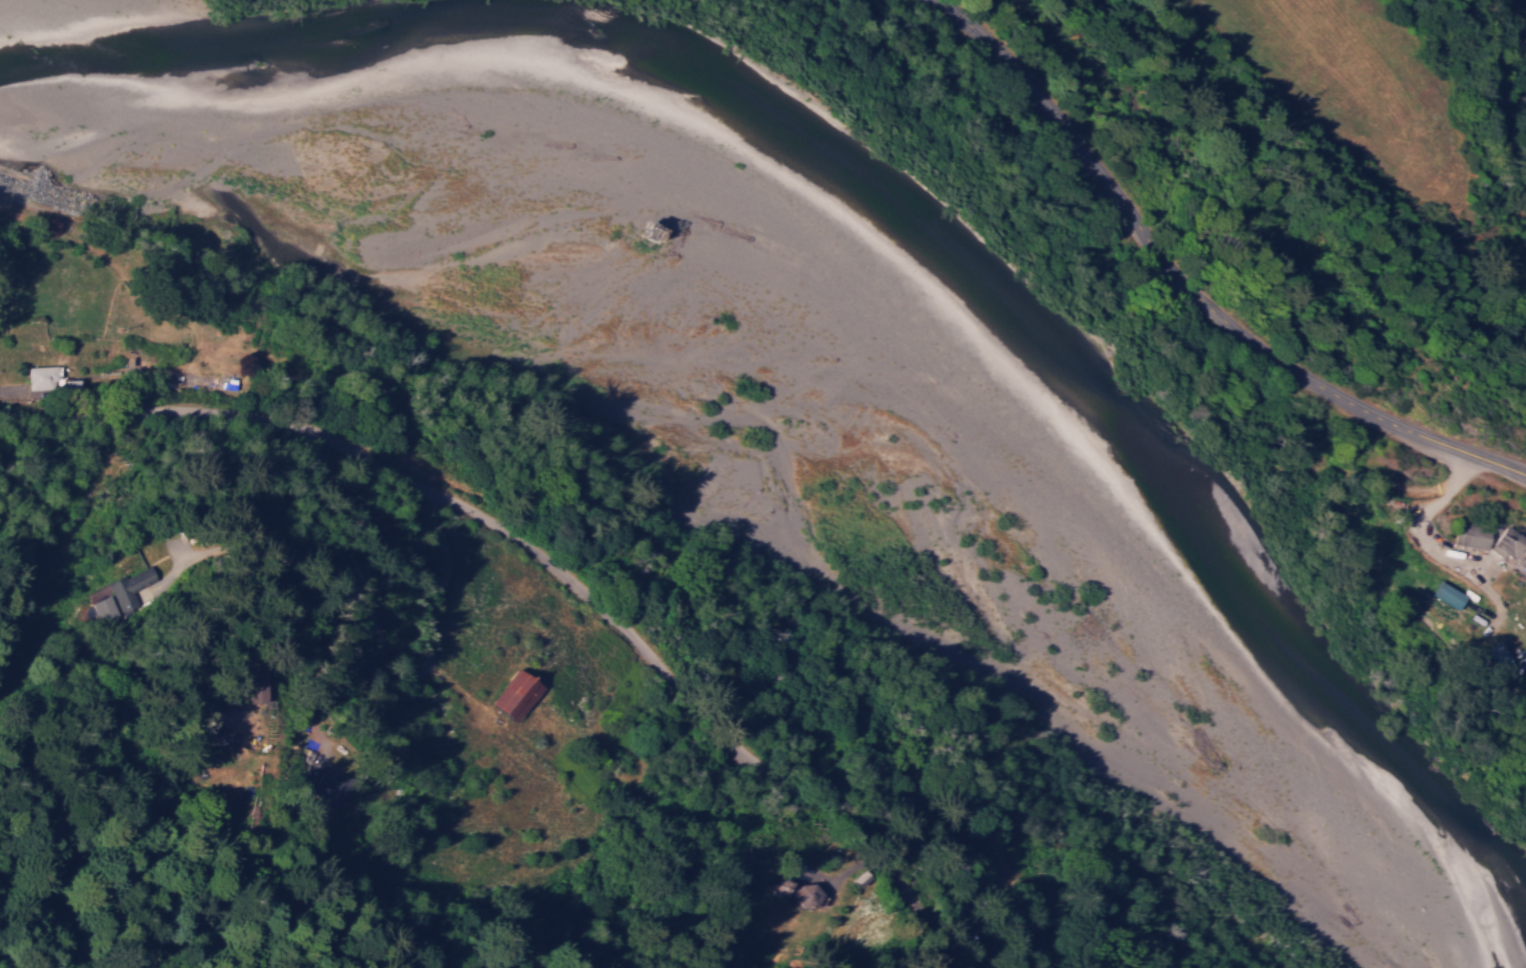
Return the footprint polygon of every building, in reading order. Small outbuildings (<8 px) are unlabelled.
[(28,366),(29,389),(56,388),(55,365),(28,366)] [(243,389),(244,380),(204,378),(204,388),(243,389)] [(1482,549),(1487,527),(1456,521),(1452,543),(1482,549)] [(1525,558),(1525,541),(1499,525),(1486,547),(1520,567),(1525,558)] [(108,582),(120,613),(139,605),(133,590),(158,580),(152,565),(108,582)] [(1462,593),(1436,581),(1429,595),(1455,607),(1462,593)] [(119,615),(110,595),(93,602),(102,622),(119,615)] [(493,704),(515,717),(538,678),(516,665),(493,704)]
